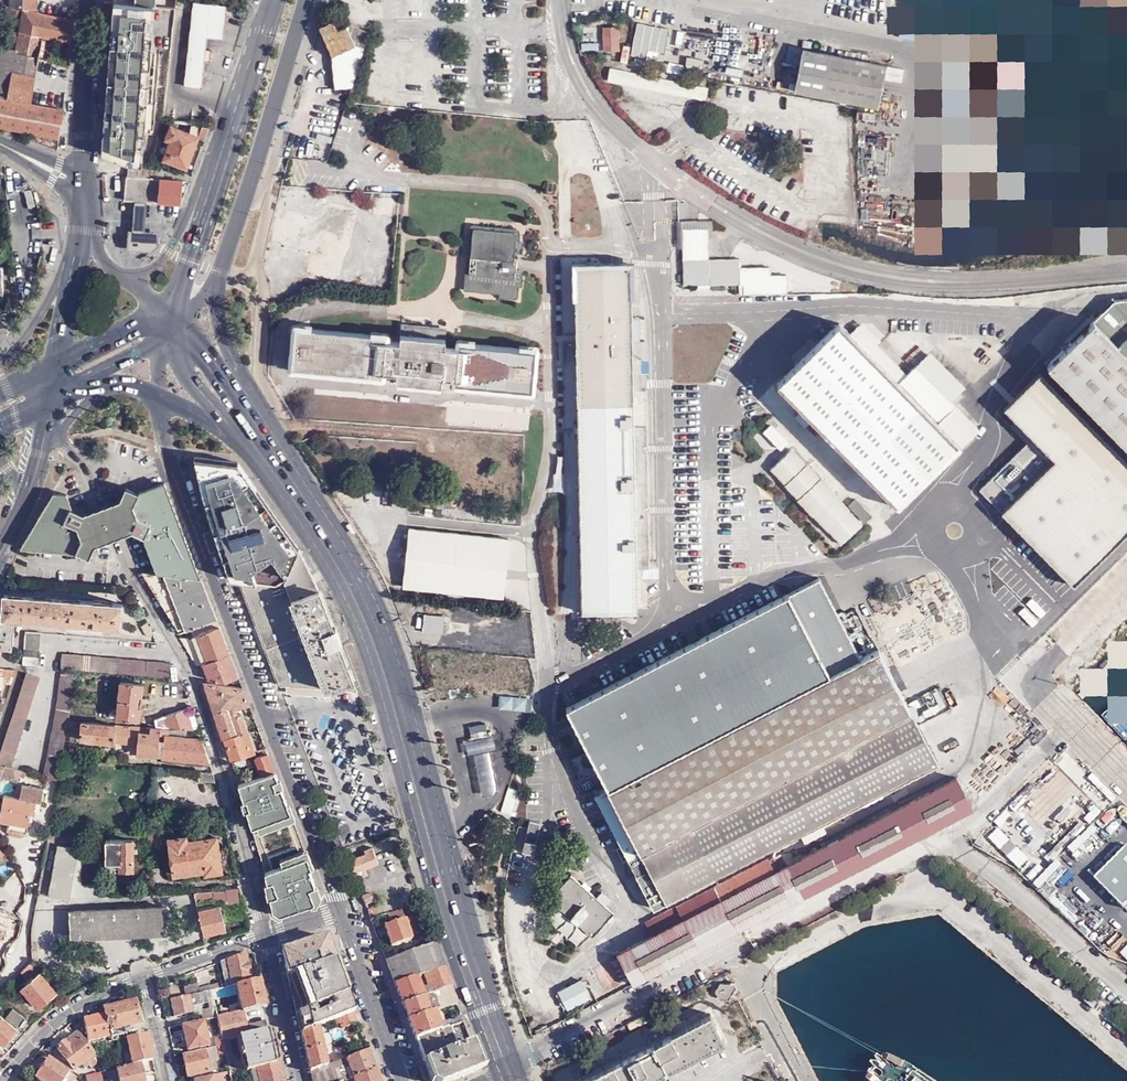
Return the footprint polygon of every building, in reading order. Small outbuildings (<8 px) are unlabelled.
[(10,4),(26,8),(35,11),(36,0),(10,0),(10,4)] [(7,3),(6,6),(5,13),(24,17),(26,8),(10,4),(7,3)] [(135,5),(114,3),(101,153),(139,161),(149,162),(164,7),(155,7),(135,5)] [(227,7),(193,5),(192,21),(209,23),(207,41),(223,40),(227,7)] [(24,17),(21,29),(43,34),(43,35),(71,42),(73,20),(35,11),(26,8),(24,17)] [(209,23),(192,21),(184,86),(202,89),(205,60),(210,60),(212,50),(206,49),(207,41),(209,23)] [(352,44),(364,31),(360,29),(349,24),(336,29),(332,21),(317,27),(329,54),(352,44)] [(667,30),(636,23),(629,55),(645,59),(646,51),(662,54),(667,30)] [(600,27),(601,49),(618,49),(617,27),(600,27)] [(21,29),(17,47),(17,49),(39,54),(43,35),(43,34),(21,29)] [(368,32),(364,31),(352,44),(363,49),(368,32)] [(0,65),(0,67),(35,74),(38,58),(38,57),(39,54),(17,49),(17,47),(3,43),(0,65)] [(329,54),(332,60),(335,92),(352,90),(365,59),(363,49),(352,44),(329,54)] [(793,89),(876,105),(883,63),(801,46),(793,89)] [(44,59),(38,58),(35,74),(41,75),(43,70),(44,59)] [(667,72),(683,75),(685,64),(669,61),(667,72)] [(0,67),(0,93),(30,99),(35,74),(0,67)] [(705,86),(609,67),(607,80),(703,99),(705,86)] [(889,78),(899,81),(902,69),(892,67),(889,78)] [(36,104),(0,97),(0,127),(59,138),(64,109),(62,108),(36,104)] [(205,137),(209,125),(191,124),(191,133),(171,126),(165,140),(170,142),(164,158),(186,166),(198,136),(204,139),(205,137)] [(181,204),(189,180),(155,177),(128,175),(122,175),(123,190),(125,190),(125,199),(136,200),(148,201),(177,204),(181,204)] [(882,221),(884,209),(879,208),(881,197),(864,194),(863,200),(865,201),(862,217),(882,221)] [(148,201),(136,200),(133,230),(129,230),(127,249),(150,252),(159,244),(160,233),(145,231),(148,201)] [(315,257),(342,264),(355,212),(328,205),(315,257)] [(901,209),(898,222),(913,225),(916,212),(901,209)] [(513,234),(471,229),(465,290),(512,295),(512,287),(519,287),(521,271),(515,270),(516,262),(511,261),(512,253),(519,253),(520,243),(513,242),(513,234)] [(741,293),(783,292),(783,275),(767,275),(767,268),(737,268),(737,260),(705,260),(705,229),(681,229),(681,284),(696,284),(696,287),(708,287),(708,284),(741,284),(741,293)] [(577,510),(579,612),(634,611),(628,264),(573,266),(577,510)] [(1114,298),(1047,365),(1126,447),(1126,297),(1114,298)] [(895,381),(838,321),(774,383),(891,503),(954,442),(935,422),(953,405),(913,365),(895,381)] [(292,368),(379,376),(380,371),(395,373),(394,380),(438,385),(439,377),(454,379),(454,383),(529,391),(532,350),(458,343),(458,348),(442,346),(444,331),(400,326),(398,342),(383,341),(383,336),(296,328),(292,368)] [(1004,419),(1057,473),(1004,525),(1077,598),(1126,549),(1126,472),(1040,384),(1004,419)] [(528,430),(530,411),(319,395),(317,413),(528,430)] [(777,419),(762,432),(779,451),(794,438),(777,419)] [(782,485),(795,499),(793,501),(809,516),(810,515),(824,530),(826,529),(838,543),(858,525),(844,510),(846,508),(831,494),(833,493),(819,478),(817,479),(804,464),(803,466),(789,449),(769,468),(784,483),(782,485)] [(285,582),(298,547),(269,507),(256,490),(250,480),(209,476),(219,504),(218,519),(239,577),(285,582)] [(119,500),(112,502),(125,534),(132,531),(144,537),(156,569),(199,573),(165,483),(138,493),(125,487),(119,500)] [(56,493),(53,493),(33,528),(23,547),(76,552),(89,558),(95,545),(83,540),(78,526),(83,513),(70,508),(66,494),(56,493)] [(853,498),(847,504),(861,520),(868,514),(853,498)] [(103,506),(91,510),(103,542),(117,537),(125,534),(112,502),(103,506)] [(103,542),(91,510),(83,513),(78,526),(83,540),(95,545),(103,542)] [(406,529),(404,549),(400,587),(499,597),(505,539),(407,529),(406,529)] [(808,548),(820,561),(835,547),(822,534),(808,548)] [(240,581),(280,686),(286,686),(326,688),(293,599),(316,591),(319,589),(319,588),(318,586),(300,550),(299,549),(288,579),(287,582),(285,582),(280,584),(277,585),(240,581)] [(199,573),(156,569),(157,573),(200,577),(199,575),(199,573)] [(157,573),(142,571),(180,632),(190,628),(216,618),(200,577),(157,573)] [(333,627),(319,589),(316,591),(293,599),(326,688),(342,683),(353,680),(340,643),(342,643),(337,627),(333,627)] [(818,671),(779,592),(555,704),(594,782),(818,671)] [(121,603),(3,593),(1,616),(0,616),(0,644),(10,644),(12,618),(67,622),(67,626),(101,629),(101,625),(120,626),(121,603)] [(440,635),(443,617),(421,615),(419,632),(440,635)] [(219,626),(216,618),(190,628),(193,636),(219,626)] [(219,626),(193,636),(203,663),(223,656),(230,654),(219,626)] [(38,666),(41,632),(26,631),(22,665),(38,666)] [(651,906),(933,759),(874,646),(592,794),(651,906)] [(60,667),(168,678),(169,663),(62,653),(60,667)] [(223,656),(203,663),(209,680),(225,681),(238,677),(230,654),(223,656)] [(11,683),(15,670),(0,668),(0,674),(6,675),(5,682),(11,683)] [(55,710),(43,777),(58,780),(62,756),(67,728),(68,725),(69,720),(74,674),(60,672),(55,710)] [(26,673),(0,755),(0,763),(5,765),(11,767),(39,677),(26,673)] [(358,690),(354,679),(353,680),(342,683),(326,688),(330,688),(339,689),(358,690)] [(139,720),(142,684),(120,682),(117,718),(139,720)] [(206,683),(223,738),(228,737),(247,731),(241,711),(237,713),(235,706),(248,702),(242,687),(226,685),(206,683)] [(286,686),(286,693),(330,696),(330,688),(326,688),(286,686)] [(192,728),(186,709),(183,709),(155,719),(155,727),(164,727),(173,727),(192,728)] [(80,747),(81,739),(113,742),(137,744),(137,754),(203,761),(209,761),(199,731),(172,729),(172,728),(164,728),(164,727),(155,727),(149,726),(148,733),(140,732),(140,727),(115,725),(82,722),(82,726),(79,725),(79,721),(69,720),(68,725),(71,725),(68,757),(77,758),(78,747),(80,747)] [(483,729),(466,733),(468,740),(484,737),(483,729)] [(228,737),(223,738),(230,759),(254,752),(247,731),(228,737)] [(256,750),(259,755),(263,767),(266,774),(268,782),(252,787),(257,803),(245,806),(252,833),(267,828),(271,839),(256,844),(265,872),(272,910),(280,913),(314,902),(317,895),(309,868),(312,868),(265,747),(256,750)] [(252,771),(263,767),(259,755),(254,757),(255,760),(250,762),(252,771)] [(1056,781),(1064,772),(1105,811),(1118,798),(1093,774),(1089,778),(1066,756),(1049,774),(1056,781)] [(3,765),(1,777),(18,779),(20,768),(3,765)] [(266,774),(263,767),(252,771),(255,778),(266,774)] [(215,781),(213,772),(199,771),(198,780),(215,781)] [(250,779),(252,787),(268,782),(266,774),(255,778),(250,779)] [(147,799),(154,801),(159,777),(152,775),(147,799)] [(632,981),(969,806),(952,775),(775,868),(769,856),(764,859),(762,858),(641,921),(649,934),(616,951),(619,956),(629,977),(632,981)] [(245,781),(239,783),(241,791),(247,789),(245,781)] [(3,796),(0,814),(0,823),(28,828),(31,814),(35,815),(36,810),(35,810),(36,802),(42,803),(44,789),(23,785),(20,798),(3,796)] [(520,848),(521,849),(530,851),(537,822),(527,819),(523,834),(520,848)] [(1000,850),(1011,840),(998,827),(988,838),(1000,850)] [(252,833),(256,844),(271,839),(267,828),(252,833)] [(158,832),(147,832),(148,848),(158,848),(158,832)] [(186,833),(169,836),(175,871),(205,867),(205,869),(220,868),(215,835),(201,837),(201,834),(196,834),(196,838),(187,839),(186,833)] [(104,839),(105,861),(118,861),(118,868),(132,868),(132,839),(104,839)] [(68,900),(77,849),(55,845),(46,897),(68,900)] [(349,861),(353,871),(378,862),(372,847),(364,850),(366,855),(349,861)] [(1022,866),(1036,878),(1046,866),(1035,856),(1032,860),(1016,847),(1007,858),(1020,869),(1022,866)] [(1095,889),(1123,918),(1126,914),(1126,858),(1095,889)] [(548,900),(585,934),(591,934),(609,914),(601,906),(607,901),(597,892),(592,898),(567,876),(548,896),(548,900)] [(229,899),(241,897),(239,887),(226,888),(229,899)] [(224,889),(194,891),(196,899),(212,897),(213,901),(226,898),(224,889)] [(225,928),(219,904),(198,909),(204,933),(225,928)] [(373,904),(368,907),(371,914),(376,912),(373,904)] [(160,934),(158,908),(65,916),(67,942),(160,934)] [(415,914),(405,917),(402,908),(387,912),(390,922),(384,924),(391,945),(412,938),(410,934),(420,930),(415,914)] [(385,959),(394,983),(444,966),(434,942),(402,953),(397,955),(385,959)] [(395,949),(383,953),(385,959),(397,955),(395,949)] [(243,952),(243,951),(218,960),(218,961),(223,985),(228,984),(232,983),(249,979),(243,952)] [(619,981),(629,977),(619,956),(609,961),(619,981)] [(32,958),(18,971),(26,980),(40,968),(32,958)] [(293,1013),(344,993),(331,959),(284,974),(293,1013)] [(451,985),(444,966),(394,983),(402,1003),(422,995),(429,993),(441,988),(451,985)] [(55,991),(38,971),(21,987),(38,1006),(55,991)] [(256,978),(249,979),(232,983),(235,999),(211,1006),(212,1009),(213,1016),(240,1010),(263,1005),(256,978)] [(557,990),(565,1006),(586,995),(578,979),(557,990)] [(196,991),(207,989),(215,987),(213,982),(195,986),(196,991)] [(726,998),(733,987),(731,983),(717,982),(712,991),(716,998),(726,998)] [(215,987),(207,989),(208,993),(212,992),(213,994),(229,991),(228,984),(223,985),(215,987)] [(402,1003),(408,1019),(435,1009),(442,1007),(453,1003),(457,1002),(455,996),(451,985),(441,988),(429,993),(422,995),(402,1003)] [(207,989),(196,991),(168,998),(171,1015),(190,1010),(189,1005),(210,1000),(208,993),(207,989)] [(351,1011),(344,993),(293,1013),(298,1032),(315,1025),(330,1019),(336,1017),(351,1011)] [(102,1008),(103,1014),(108,1035),(114,1034),(115,1036),(138,1030),(132,1001),(102,1008)] [(0,1012),(0,1014),(4,1017),(18,1027),(25,1019),(6,1004),(0,1012)] [(442,1007),(435,1009),(442,1027),(447,1025),(448,1025),(442,1007)] [(725,1041),(735,1037),(725,1007),(714,1011),(725,1041)] [(213,1016),(212,1009),(199,1011),(201,1019),(213,1016)] [(408,1019),(415,1037),(442,1027),(435,1009),(408,1019)] [(268,1028),(264,1029),(261,1019),(244,1023),(240,1010),(213,1016),(218,1037),(219,1039),(219,1043),(229,1041),(228,1037),(236,1035),(236,1039),(269,1032),(268,1028)] [(340,1028),(355,1022),(351,1011),(336,1017),(337,1021),(340,1028)] [(644,1013),(625,1023),(628,1029),(648,1019),(644,1013)] [(0,1014),(0,1043),(3,1045),(17,1029),(4,1017),(0,1014)] [(108,1035),(103,1014),(82,1020),(87,1041),(108,1035)] [(721,1041),(707,1014),(577,1080),(644,1080),(721,1041)] [(185,1048),(205,1044),(200,1021),(179,1026),(185,1048)] [(452,1025),(458,1044),(470,1040),(463,1021),(452,1025)] [(298,1032),(302,1051),(319,1046),(315,1025),(298,1032)] [(442,1027),(415,1037),(423,1060),(425,1059),(455,1048),(447,1025),(442,1027)] [(236,1039),(241,1061),(245,1060),(247,1068),(276,1062),(269,1032),(236,1039)] [(55,1049),(72,1070),(79,1064),(82,1067),(94,1058),(74,1033),(55,1049)] [(150,1059),(144,1035),(125,1040),(129,1064),(150,1059)] [(219,1043),(222,1052),(226,1069),(227,1072),(236,1070),(229,1041),(219,1043)] [(472,1042),(455,1048),(425,1059),(433,1080),(449,1080),(482,1069),(481,1068),(479,1060),(478,1058),(472,1042)] [(184,1075),(206,1070),(204,1058),(212,1056),(214,1055),(211,1045),(179,1052),(184,1075)] [(302,1051),(307,1071),(324,1064),(319,1046),(302,1051)] [(373,1068),(365,1049),(348,1055),(336,1059),(324,1064),(307,1071),(309,1080),(339,1080),(343,1080),(350,1077),(373,1068)] [(215,1068),(212,1056),(204,1058),(206,1070),(215,1068)] [(66,1073),(46,1057),(33,1077),(39,1080),(61,1080),(62,1079),(64,1080),(73,1080),(75,1079),(66,1073)] [(276,1062),(247,1068),(250,1080),(283,1080),(276,1062)] [(137,1064),(115,1070),(117,1080),(141,1080),(137,1064)] [(351,1080),(377,1080),(373,1068),(350,1077),(351,1080)] [(191,1078),(192,1080),(219,1080),(217,1072),(191,1078)] [(86,1076),(87,1080),(102,1080),(100,1073),(86,1076)]
